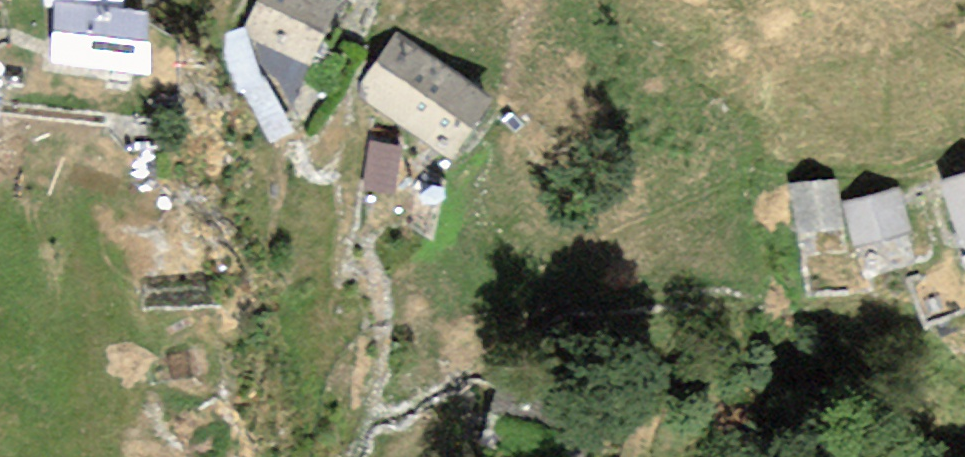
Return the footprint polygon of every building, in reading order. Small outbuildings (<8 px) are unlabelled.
[(124,0),(43,0),(44,7),(55,8),(55,1),(125,9),(124,0)] [(343,0),(258,0),(240,35),(255,42),(310,68),(343,0)] [(125,9),(55,1),(55,8),(50,62),(152,75),(150,12),(125,9)] [(494,98),(396,32),(355,92),(453,158),(494,98)] [(294,104),(310,68),(255,42),(294,104)] [(401,147),(370,142),(363,189),(394,194),(401,147)] [(942,180),(964,242),(964,172),(942,180)] [(832,177),(793,185),(802,232),(841,224),(832,177)] [(900,187),(844,202),(856,247),(912,232),(900,187)] [(566,392),(503,372),(491,410),(554,429),(566,392)]
